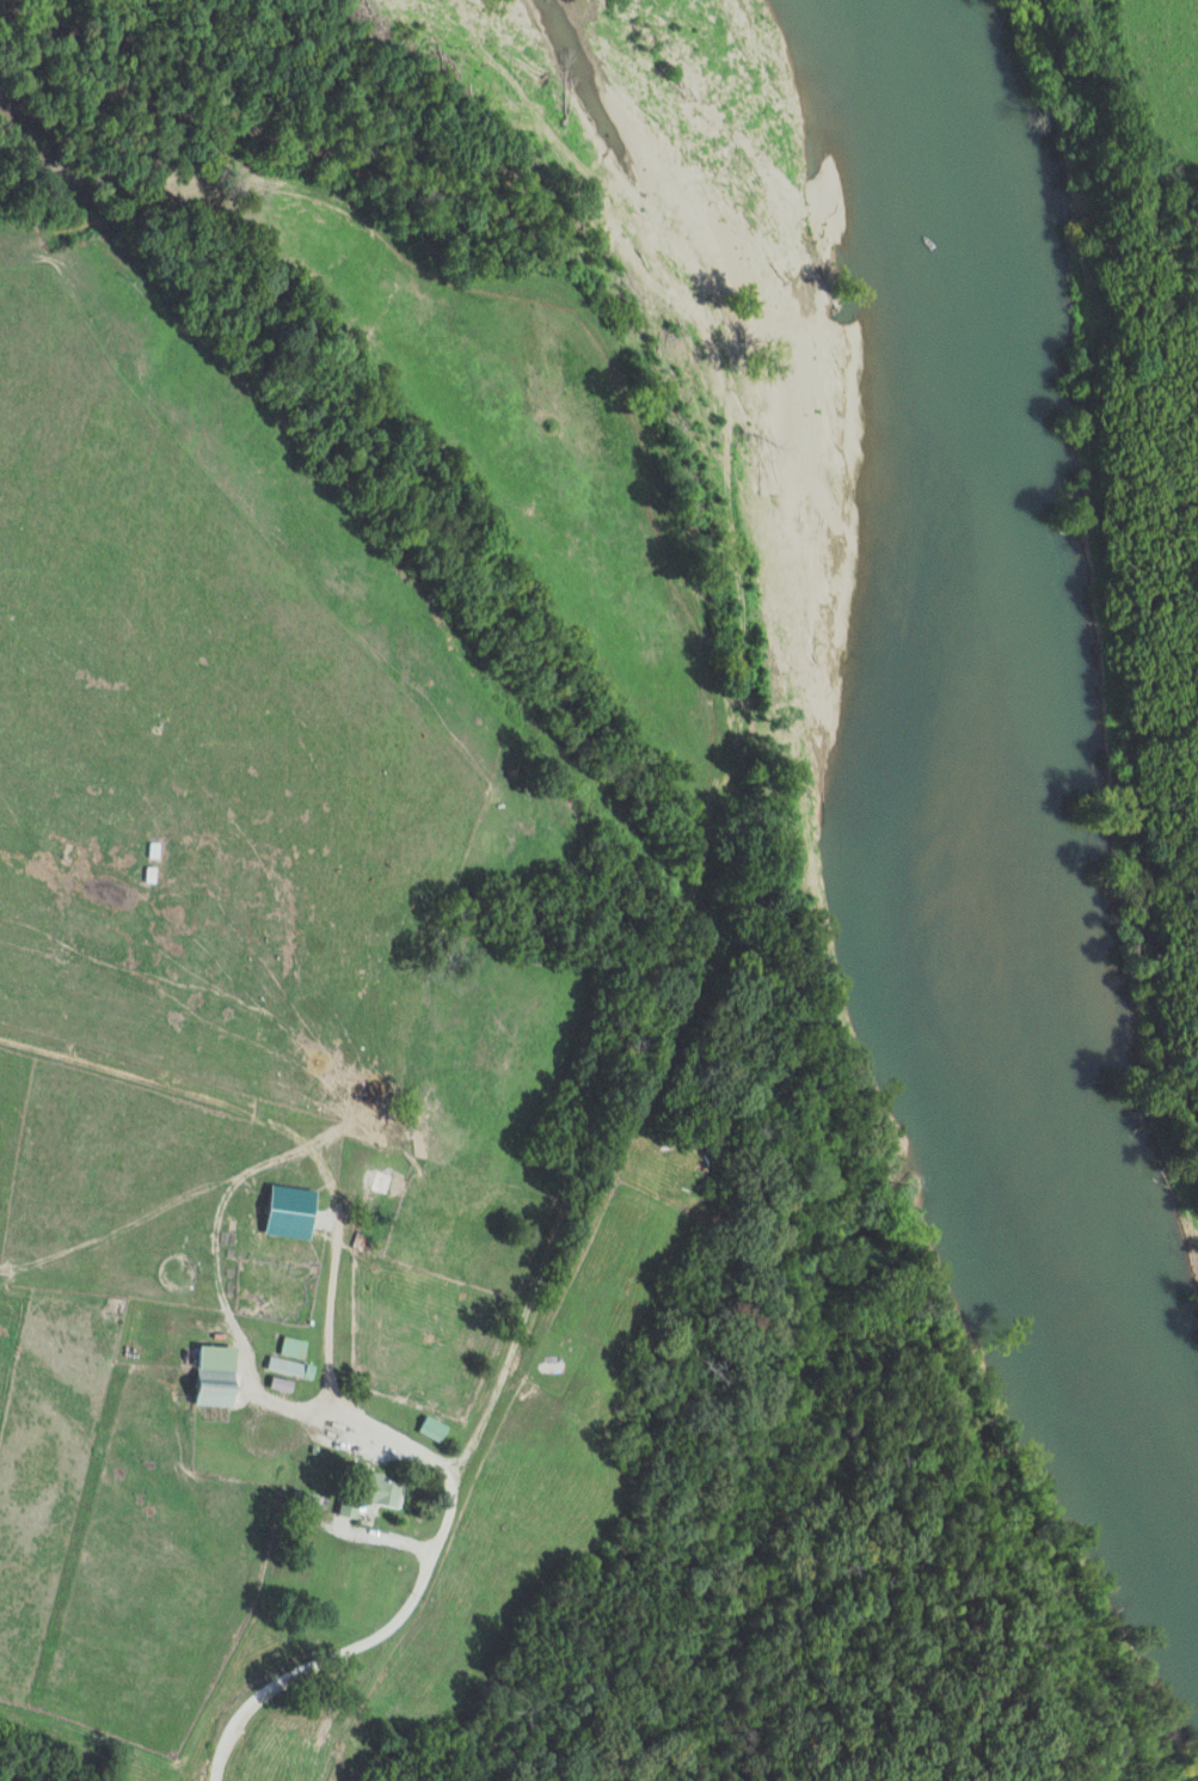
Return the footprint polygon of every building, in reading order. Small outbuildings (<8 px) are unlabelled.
[(238,1347),(199,1346),(197,1405),(236,1406),(238,1347)] [(443,1443),(450,1425),(427,1417),(420,1434),(443,1443)] [(398,1507),(403,1481),(375,1476),(370,1501),(398,1507)] [(361,1502),(343,1498),(339,1515),(357,1519),(361,1502)]
